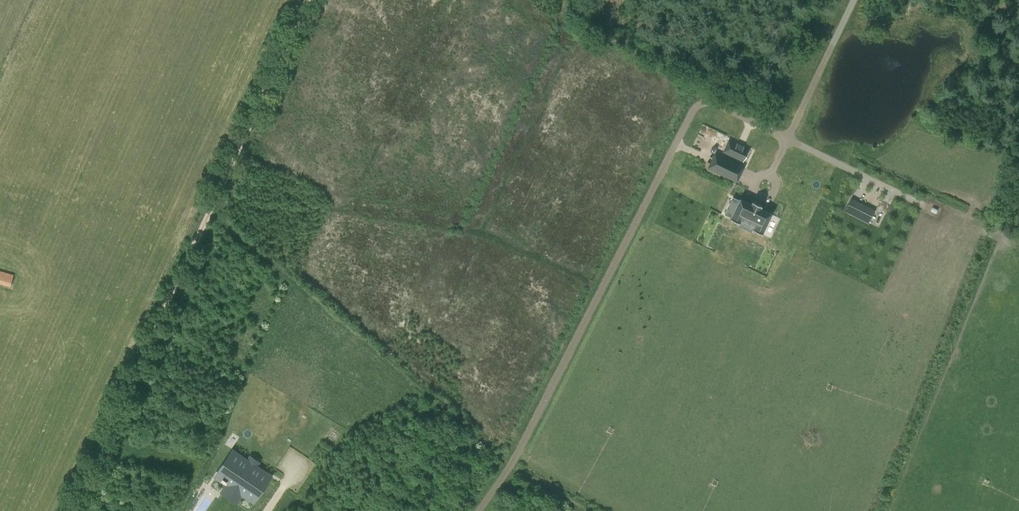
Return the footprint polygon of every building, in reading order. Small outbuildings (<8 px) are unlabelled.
[(749,150),(729,140),(723,152),(743,161),(749,150)] [(715,153),(708,168),(737,181),(744,167),(715,153)] [(739,198),(730,218),(739,223),(741,219),(754,225),(753,229),(762,234),(772,214),(760,208),(761,205),(752,201),(751,204),(739,198)] [(874,212),(862,206),(856,217),(868,223),(874,212)] [(13,275),(0,271),(0,283),(10,286),(13,275)] [(273,479),(259,469),(248,461),(233,451),(217,476),(228,484),(245,496),(257,503),(273,479)]
